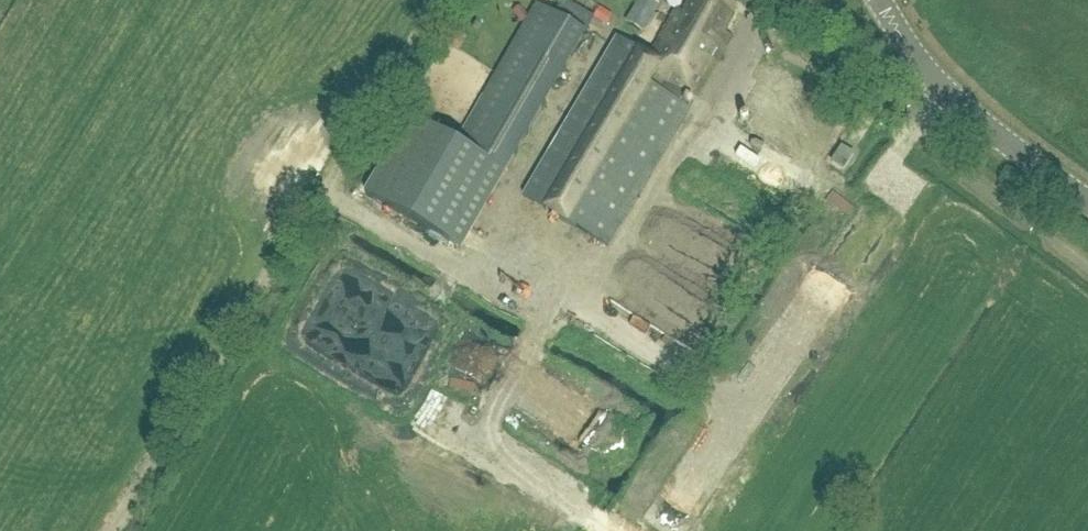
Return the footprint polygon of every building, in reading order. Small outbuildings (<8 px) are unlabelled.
[(618,39),(525,199),(609,248),(689,110),(680,105),(685,96),(694,101),(730,38),(724,34),(738,9),(723,0),(693,0),(684,15),(677,10),(650,57),(618,39)] [(588,36),(538,5),(456,139),(410,111),(364,186),(460,245),(505,171),(588,36)] [(832,164),(843,171),(853,156),(842,148),(832,164)]
